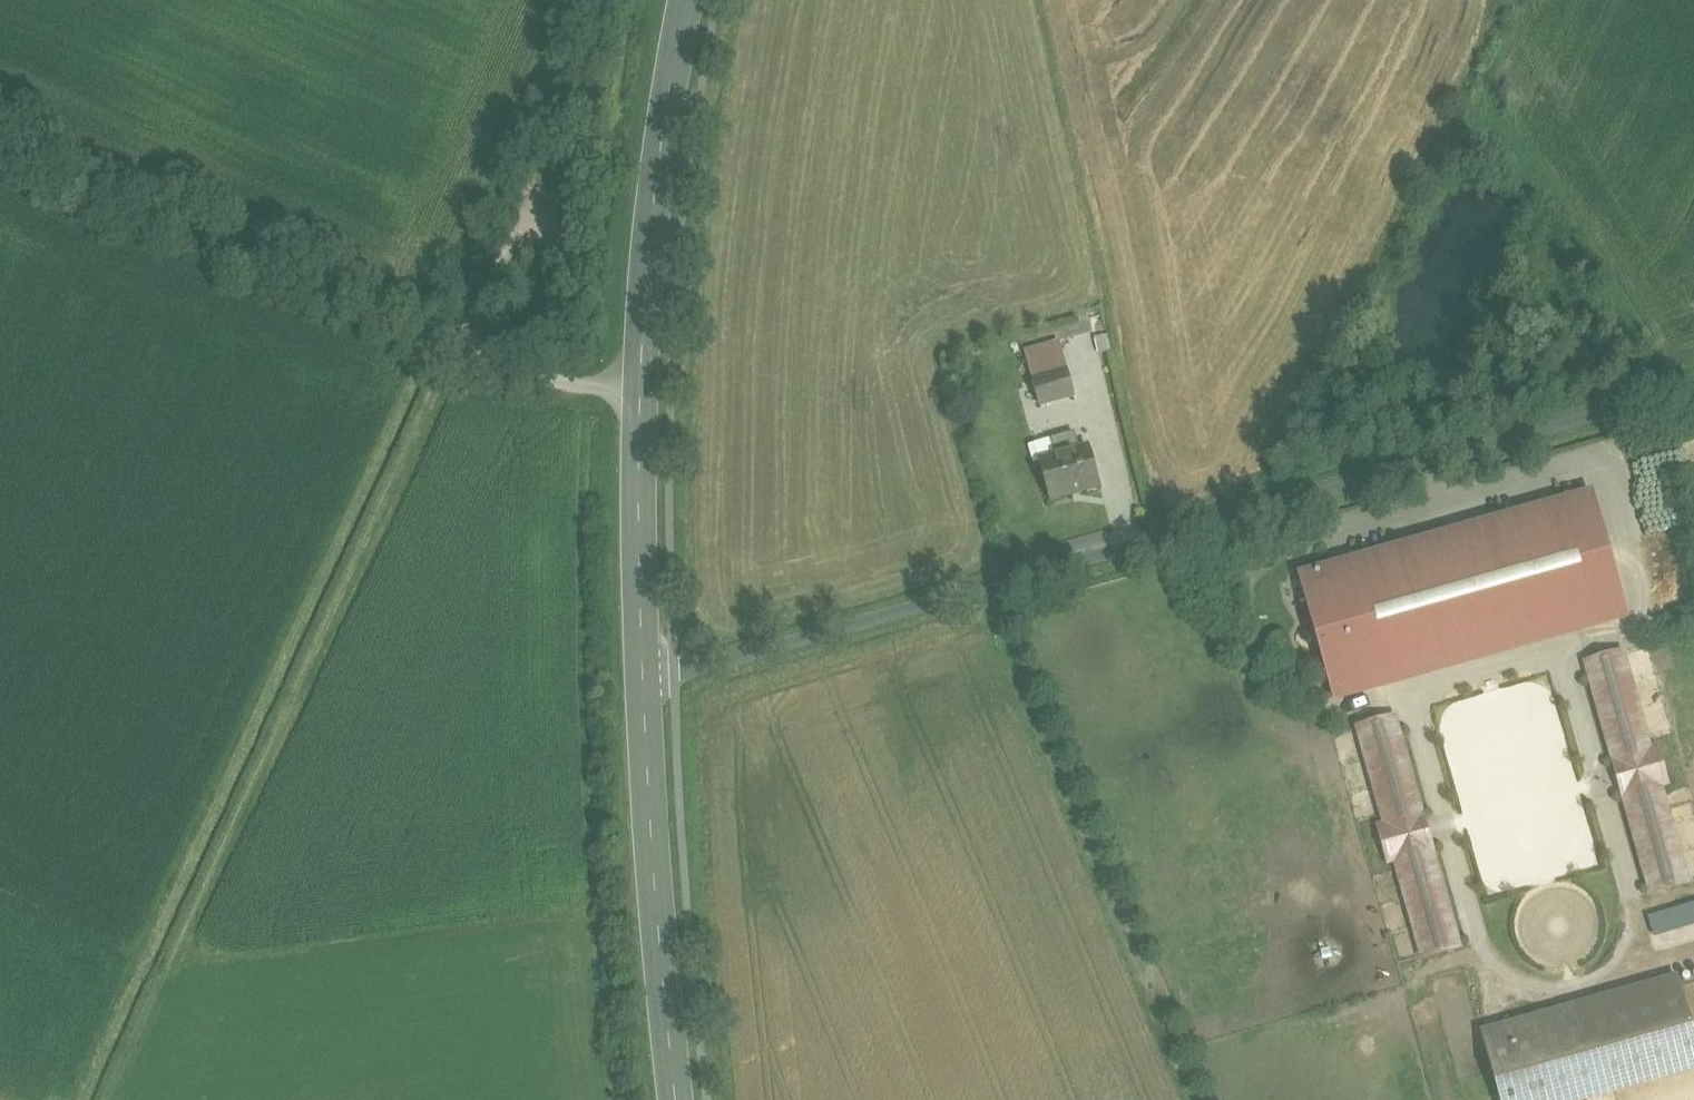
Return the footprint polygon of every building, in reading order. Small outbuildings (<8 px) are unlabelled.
[(1069,371),(1034,381),(1042,407),(1076,398),(1069,371)] [(1075,434),(1052,441),(1056,459),(1041,463),(1051,502),(1101,488),(1089,449),(1080,452),(1075,434)] [(1594,495),(1334,568),(1301,577),(1335,697),(1368,688),(1368,687),(1627,614),(1594,495)] [(1651,751),(1624,654),(1588,664),(1652,893),(1688,883),(1661,786),(1667,784),(1657,749),(1651,751)] [(1461,947),(1396,719),(1360,729),(1387,825),(1381,827),(1391,862),(1397,861),(1425,957),(1461,947)] [(1642,918),(1649,940),(1693,926),(1693,901),(1642,918)] [(1506,1027),(1527,1099),(1584,1099),(1693,1069),(1693,1032),(1679,978),(1506,1027)]
